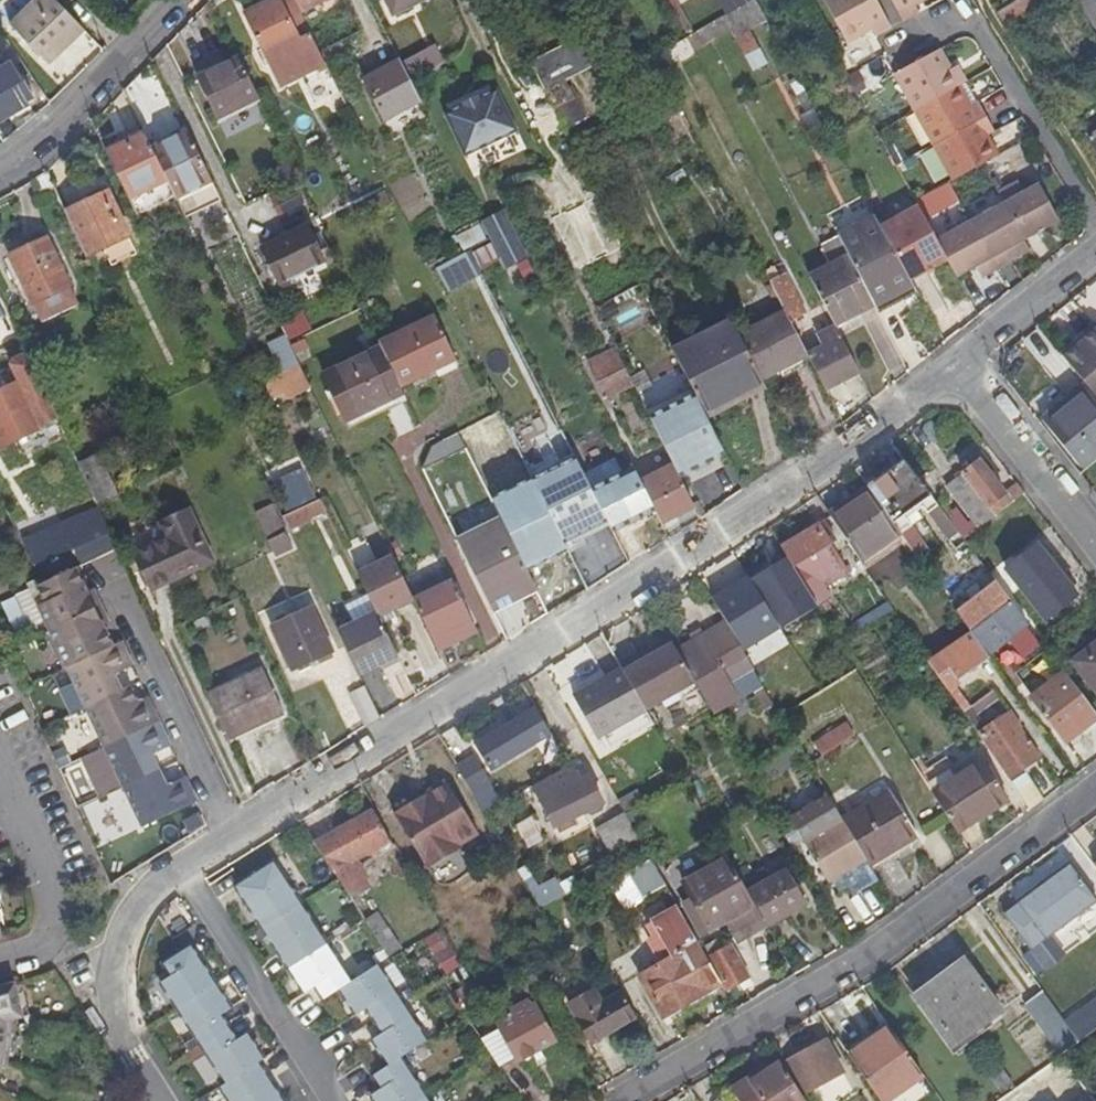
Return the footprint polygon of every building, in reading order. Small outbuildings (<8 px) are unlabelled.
[(85,31),(55,0),(38,0),(11,26),(49,66),(85,31)] [(291,0),(275,0),(245,15),(280,87),(322,66),(309,38),(310,37),(298,14),(291,0)] [(328,0),(291,0),(298,14),(328,0)] [(393,16),(426,0),(385,0),(393,16)] [(726,12),(749,7),(747,0),(724,0),(726,12)] [(876,37),(892,29),(877,0),(825,0),(824,1),(847,43),(872,29),(876,37)] [(904,22),(920,13),(915,5),(924,0),(892,0),(904,22)] [(1035,3),(1033,0),(1021,0),(999,14),(1004,23),(1035,3)] [(1035,3),(1039,9),(1048,3),(1047,0),(1033,0),(1035,3)] [(1004,23),(1008,30),(1039,9),(1035,3),(1004,23)] [(753,71),(769,66),(758,31),(742,36),(753,71)] [(564,83),(599,66),(583,35),(529,64),(553,111),(572,101),(564,83)] [(951,73),(940,52),(898,74),(919,112),(961,90),(970,85),(961,68),(951,73)] [(238,60),(206,76),(224,114),(232,110),(257,98),(238,60)] [(420,101),(399,62),(363,80),(384,120),(420,101)] [(0,70),(0,122),(30,104),(7,66),(0,70)] [(224,114),(206,76),(197,81),(215,119),(224,114)] [(465,157),(517,132),(497,90),(479,99),(477,98),(462,105),(461,106),(444,115),(465,157)] [(961,90),(919,112),(938,148),(988,120),(980,106),(971,110),(961,90)] [(583,122),(572,101),(553,111),(563,132),(583,122)] [(988,120),(938,148),(957,184),(986,169),(999,161),(989,141),(997,136),(988,120)] [(211,182),(187,133),(150,151),(165,182),(183,219),(206,207),(198,189),(211,182)] [(128,200),(165,182),(150,151),(144,137),(106,156),(128,200)] [(220,201),(211,182),(198,189),(206,207),(220,201)] [(1007,206),(1025,240),(1059,221),(1041,188),(1026,196),(1020,185),(1000,195),(1007,206)] [(108,192),(64,212),(85,257),(129,237),(108,192)] [(1007,206),(972,224),(997,269),(1012,261),(1007,250),(1025,240),(1007,206)] [(919,207),(882,227),(910,280),(948,260),(939,243),(919,207)] [(511,268),(529,259),(505,211),(482,222),(506,270),(511,268)] [(840,237),(850,257),(875,304),(876,306),(914,286),(910,280),(882,227),(877,218),(840,237)] [(997,269),(972,224),(939,243),(948,260),(958,277),(977,266),(983,276),(997,269)] [(322,261),(306,228),(262,249),(278,283),(322,261)] [(850,257),(840,237),(825,245),(834,265),(850,257)] [(68,287),(45,239),(10,255),(33,304),(68,287)] [(451,291),(480,279),(469,253),(440,266),(451,291)] [(834,265),(811,277),(835,325),(875,304),(850,257),(834,265)] [(786,273),(769,281),(786,312),(790,320),(806,311),(786,273)] [(622,284),(595,304),(621,338),(648,317),(622,284)] [(307,312),(284,321),(291,340),(314,331),(307,312)] [(786,312),(771,319),(797,370),(812,363),(808,355),(790,320),(786,312)] [(435,317),(412,329),(434,373),(458,361),(435,317)] [(759,335),(781,378),(797,370),(771,319),(764,323),(768,330),(759,335)] [(762,383),(740,339),(731,323),(720,328),(751,389),(762,383)] [(859,371),(836,327),(819,335),(824,347),(808,355),(812,363),(826,388),(859,371)] [(703,413),(751,389),(720,328),(673,351),(703,413)] [(434,373),(412,329),(379,344),(380,347),(401,388),(434,373)] [(1079,344),(1083,348),(1066,363),(1086,387),(1095,398),(1095,329),(1079,344)] [(746,336),(740,339),(762,383),(764,387),(781,378),(759,335),(748,341),(746,336)] [(299,365),(289,343),(286,338),(269,346),(282,372),(299,365)] [(605,399),(633,385),(613,345),(587,359),(605,399)] [(346,420),(403,392),(401,388),(380,347),(324,374),(346,420)] [(57,420),(28,357),(27,356),(20,357),(16,359),(13,361),(11,364),(19,382),(0,391),(0,446),(1,447),(41,429),(43,429),(50,428),(55,425),(57,420)] [(310,386),(299,365),(282,372),(262,381),(269,396),(283,390),(286,396),(310,386)] [(1070,400),(1074,405),(1068,410),(1063,405),(1062,404),(1042,420),(1081,469),(1095,456),(1095,437),(1090,429),(1095,424),(1095,398),(1086,387),(1070,400)] [(1074,405),(1070,400),(1063,405),(1068,410),(1074,405)] [(430,447),(422,471),(442,513),(461,505),(451,483),(456,481),(437,444),(430,447)] [(974,466),(963,474),(994,515),(1024,492),(1017,485),(1005,493),(990,474),(993,470),(979,453),(970,459),(974,466)] [(99,454),(78,464),(98,506),(119,495),(99,454)] [(926,512),(929,511),(936,505),(904,462),(867,489),(897,531),(902,538),(919,561),(929,554),(903,517),(919,505),(926,512)] [(660,527),(693,510),(672,466),(639,483),(653,512),(660,527)] [(611,534),(653,512),(639,483),(632,469),(590,491),(605,521),(611,534)] [(994,515),(963,474),(948,486),(980,526),(994,515)] [(315,499),(307,484),(279,497),(287,512),(315,499)] [(561,543),(605,521),(590,491),(587,486),(543,507),(561,543)] [(856,557),(897,531),(867,489),(850,501),(852,505),(830,520),(856,557)] [(315,517),(325,512),(319,500),(283,517),(289,528),(314,516),(315,517)] [(852,505),(850,501),(827,515),(830,520),(852,505)] [(488,561),(461,505),(442,513),(470,570),(488,561)] [(950,523),(936,505),(929,511),(942,529),(950,523)] [(292,548),(272,507),(255,515),(275,557),(292,548)] [(212,562),(188,514),(161,526),(167,540),(135,556),(151,591),(212,562)] [(817,523),(780,548),(792,567),(799,562),(829,543),(817,523)] [(949,538),(957,531),(950,523),(942,529),(949,538)] [(861,565),(902,538),(897,531),(856,557),(861,565)] [(1036,545),(1005,568),(1046,620),(1076,597),(1036,545)] [(499,557),(504,568),(488,576),(504,608),(562,579),(548,547),(526,557),(520,547),(499,557)] [(355,574),(374,614),(377,619),(413,602),(413,599),(391,555),(355,574)] [(807,574),(799,562),(792,567),(798,578),(807,574)] [(141,708),(138,701),(130,686),(120,690),(113,674),(133,665),(121,641),(112,645),(102,623),(93,627),(85,611),(79,596),(87,593),(75,567),(51,579),(48,575),(29,584),(31,589),(40,586),(46,602),(39,605),(49,627),(47,629),(47,632),(48,637),(62,666),(64,668),(66,668),(68,667),(87,707),(143,826),(197,801),(185,776),(166,785),(152,754),(171,745),(151,704),(141,708)] [(824,601),(807,574),(798,578),(816,606),(824,601)] [(726,624),(727,625),(746,613),(723,575),(704,586),(726,624)] [(413,599),(413,602),(436,648),(476,628),(452,579),(413,599)] [(1009,601),(994,581),(954,611),(968,630),(969,632),(1009,601)] [(40,586),(31,589),(39,605),(46,602),(40,586)] [(267,627),(316,604),(309,590),(260,612),(267,627)] [(3,602),(15,630),(38,619),(27,592),(3,602)] [(93,627),(102,623),(87,593),(79,596),(85,611),(93,627)] [(334,653),(313,610),(275,627),(296,671),(334,653)] [(374,614),(339,631),(357,667),(360,675),(395,658),(377,619),(374,614)] [(738,697),(761,683),(727,625),(726,624),(703,638),(738,697)] [(949,682),(986,656),(969,632),(968,630),(926,661),(947,691),(953,686),(949,682)] [(738,697),(703,638),(679,652),(695,680),(714,712),(738,697)] [(1072,659),(1095,691),(1095,642),(1072,659)] [(644,710),(695,680),(679,652),(673,643),(623,674),(644,710)] [(262,670),(208,695),(228,736),(281,711),(262,670)] [(599,738),(645,712),(644,710),(623,674),(623,672),(576,698),(599,738)] [(1095,716),(1063,672),(1030,696),(1063,741),(1095,716)] [(381,718),(365,686),(352,692),(368,726),(381,718)] [(148,696),(138,701),(141,708),(151,704),(148,696)] [(1007,714),(976,735),(987,751),(1006,779),(1035,760),(1015,731),(1017,729),(1007,714)] [(521,718),(477,744),(492,770),(537,742),(521,718)] [(848,721),(815,742),(825,757),(858,736),(848,721)] [(50,728),(43,732),(47,742),(55,739),(50,728)] [(492,770),(477,744),(475,746),(490,771),(492,770)] [(466,747),(451,755),(467,785),(482,776),(466,747)] [(945,757),(919,773),(955,832),(1003,801),(983,769),(961,782),(957,776),(945,757)] [(978,762),(957,776),(961,782),(983,769),(978,762)] [(570,765),(567,766),(533,784),(554,826),(583,811),(590,814),(599,810),(601,803),(587,776),(579,780),(570,765)] [(478,833),(447,782),(394,812),(423,861),(454,844),(457,845),(478,833)] [(624,813),(644,802),(635,786),(615,797),(624,812),(624,813)] [(913,834),(885,789),(839,817),(864,860),(866,863),(913,834)] [(826,794),(789,817),(826,882),(864,860),(839,817),(826,794)] [(98,844),(135,832),(128,813),(112,818),(105,799),(85,806),(98,844)] [(375,810),(314,844),(351,898),(369,888),(362,874),(367,870),(360,857),(371,851),(374,855),(394,844),(375,810)] [(610,854),(637,837),(624,813),(624,812),(596,828),(610,854)] [(527,844),(545,837),(536,817),(519,824),(527,844)] [(665,885),(649,858),(629,870),(644,897),(665,885)] [(743,939),(761,930),(723,860),(682,885),(709,932),(732,919),(743,939)] [(399,1059),(428,1041),(378,964),(349,982),(272,863),(234,888),(302,994),(314,986),(323,1000),(339,989),(355,1014),(366,1007),(383,1033),(372,1040),(388,1066),(373,1076),(381,1089),(369,1097),(372,1100),(426,1100),(399,1059)] [(1040,968),(1058,954),(1052,944),(1045,936),(1094,900),(1065,863),(999,912),(1040,968)] [(746,892),(766,927),(806,904),(785,868),(746,892)] [(564,896),(557,883),(533,897),(540,911),(564,896)] [(689,1003),(721,985),(707,961),(698,945),(677,907),(652,921),(673,958),(641,976),(665,1017),(689,1003)] [(378,910),(366,919),(386,949),(399,941),(378,910)] [(698,945),(707,961),(710,959),(728,989),(748,979),(731,948),(718,954),(712,944),(708,946),(705,941),(698,945)] [(256,1063),(262,1059),(247,1035),(237,1041),(220,1014),(230,1008),(190,946),(163,964),(172,977),(161,984),(227,1084),(221,1088),(230,1100),(281,1100),(256,1063)] [(998,1010),(963,965),(917,998),(952,1044),(998,1010)] [(542,986),(535,972),(520,981),(528,994),(542,986)] [(24,1018),(15,984),(0,988),(0,1068),(5,1069),(9,1045),(10,1021),(24,1018)] [(724,991),(721,985),(689,1003),(693,1009),(724,991)] [(1076,1040),(1062,1021),(1039,990),(1022,1003),(1058,1053),(1076,1040)] [(634,1018),(620,994),(596,1007),(588,995),(570,1004),(591,1042),(634,1018)] [(1095,1027),(1095,997),(1062,1021),(1076,1040),(1095,1027)] [(500,1029),(488,1036),(492,1044),(506,1065),(515,1060),(517,1063),(554,1043),(535,1006),(531,1008),(528,1003),(501,1018),(504,1022),(498,1026),(500,1029)] [(887,1027),(868,1041),(902,1090),(922,1076),(887,1027)] [(1078,1043),(1086,1054),(1095,1048),(1095,1030),(1078,1043)] [(847,1055),(879,1100),(886,1100),(902,1090),(868,1041),(847,1055)] [(806,1094),(840,1074),(824,1043),(788,1062),(806,1094)] [(752,1083),(762,1096),(754,1100),(806,1100),(780,1063),(752,1083)] [(752,1083),(735,1096),(739,1100),(754,1100),(762,1096),(752,1083)]
